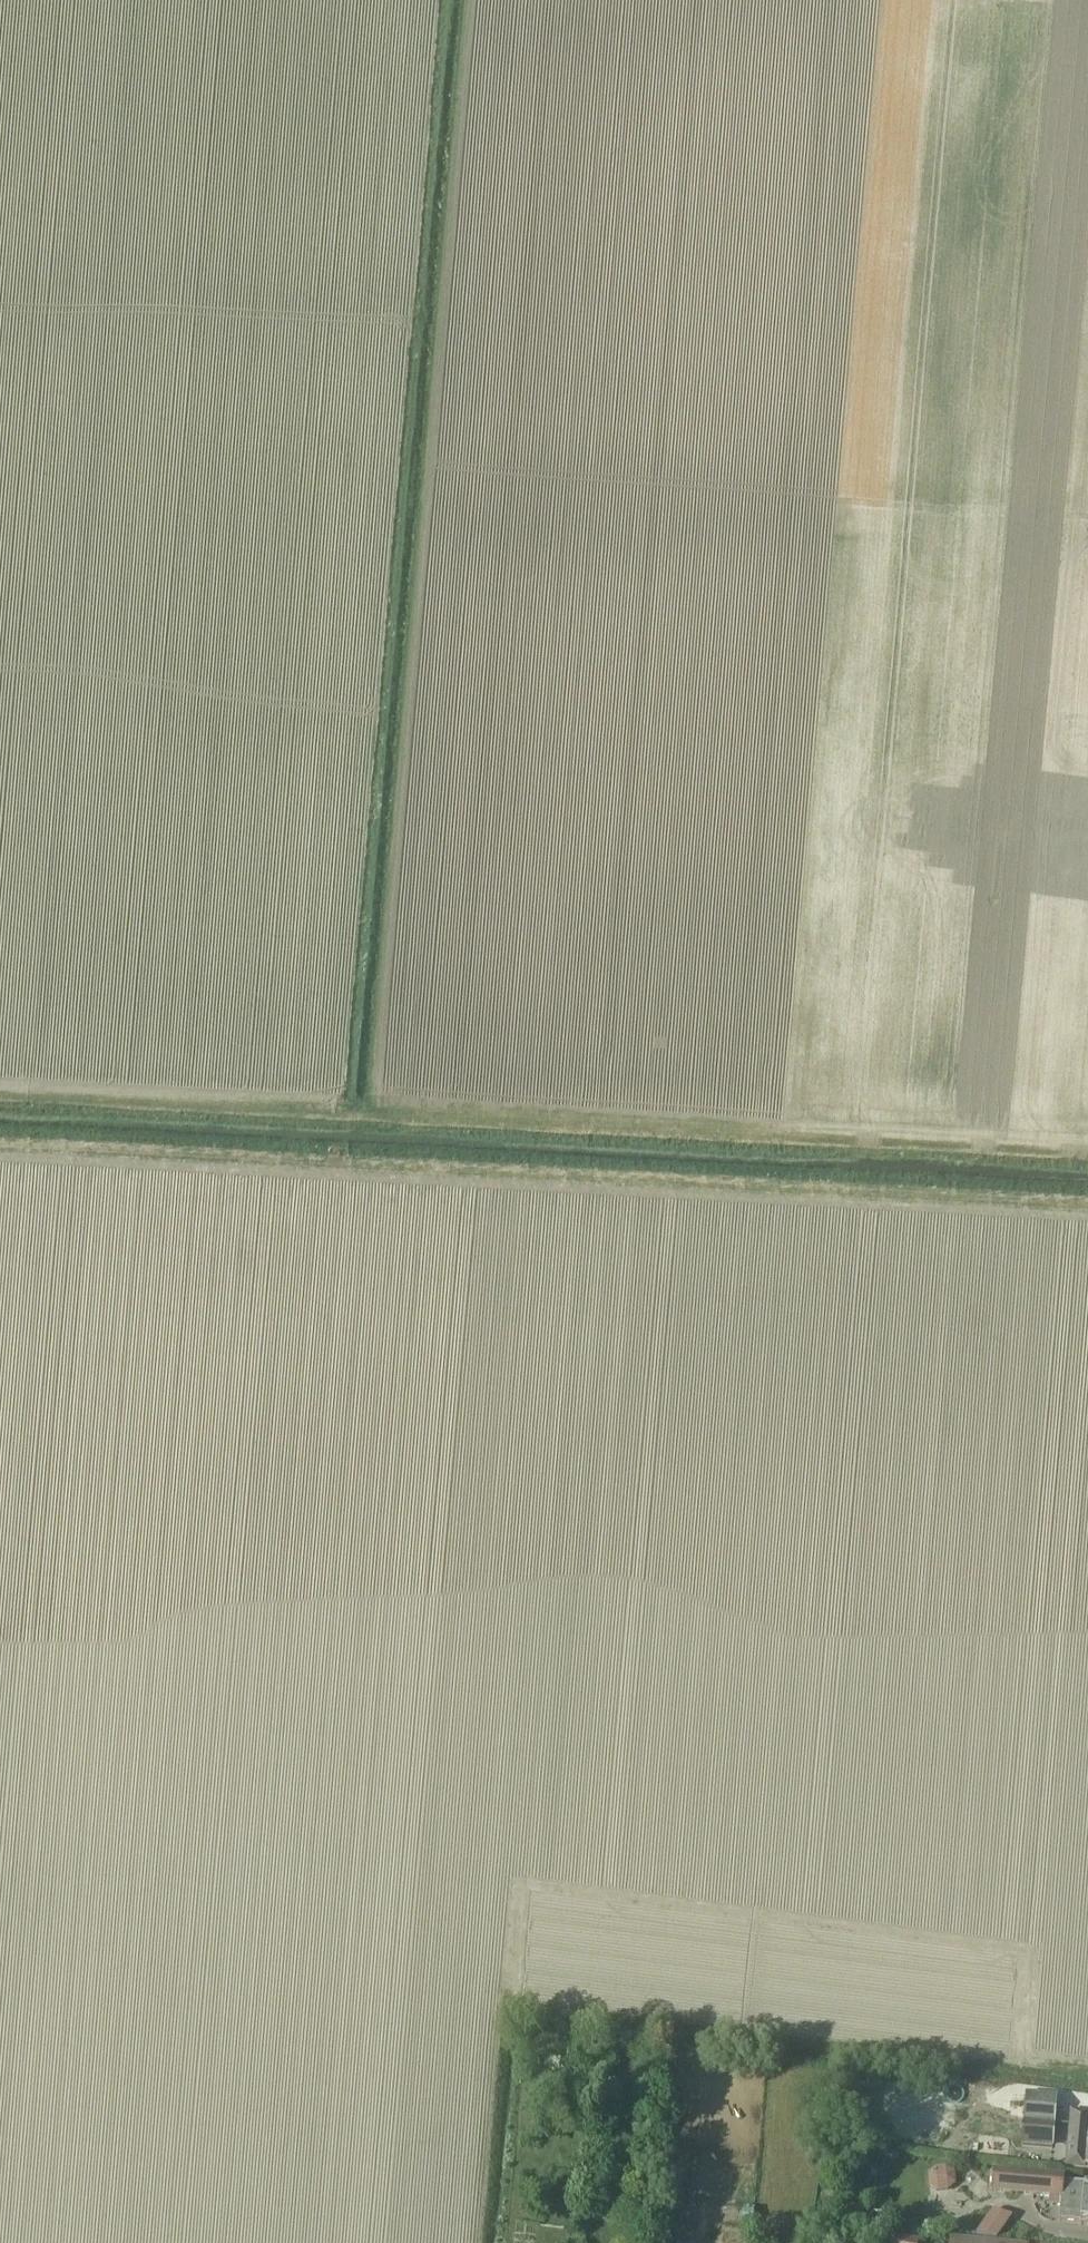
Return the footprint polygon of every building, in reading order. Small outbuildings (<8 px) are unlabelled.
[(1073,2113),(1068,2164),(1087,2166),(1087,2115),(1073,2113)] [(1053,2147),(1055,2120),(1023,2118),(1021,2145),(1053,2147)] [(955,2173),(945,2167),(935,2168),(927,2174),(928,2186),(937,2192),(947,2191),(956,2184),(955,2173)] [(1080,2225),(1087,2225),(1087,2181),(1084,2181),(1084,2185),(1063,2183),(1063,2177),(992,2171),(990,2191),(1049,2196),(1048,2205),(1059,2206),(1058,2221),(1080,2223),(1080,2225)] [(887,2211),(872,2209),(871,2220),(886,2221),(887,2211)] [(890,2235),(889,2242),(918,2242),(919,2240),(890,2235)]
